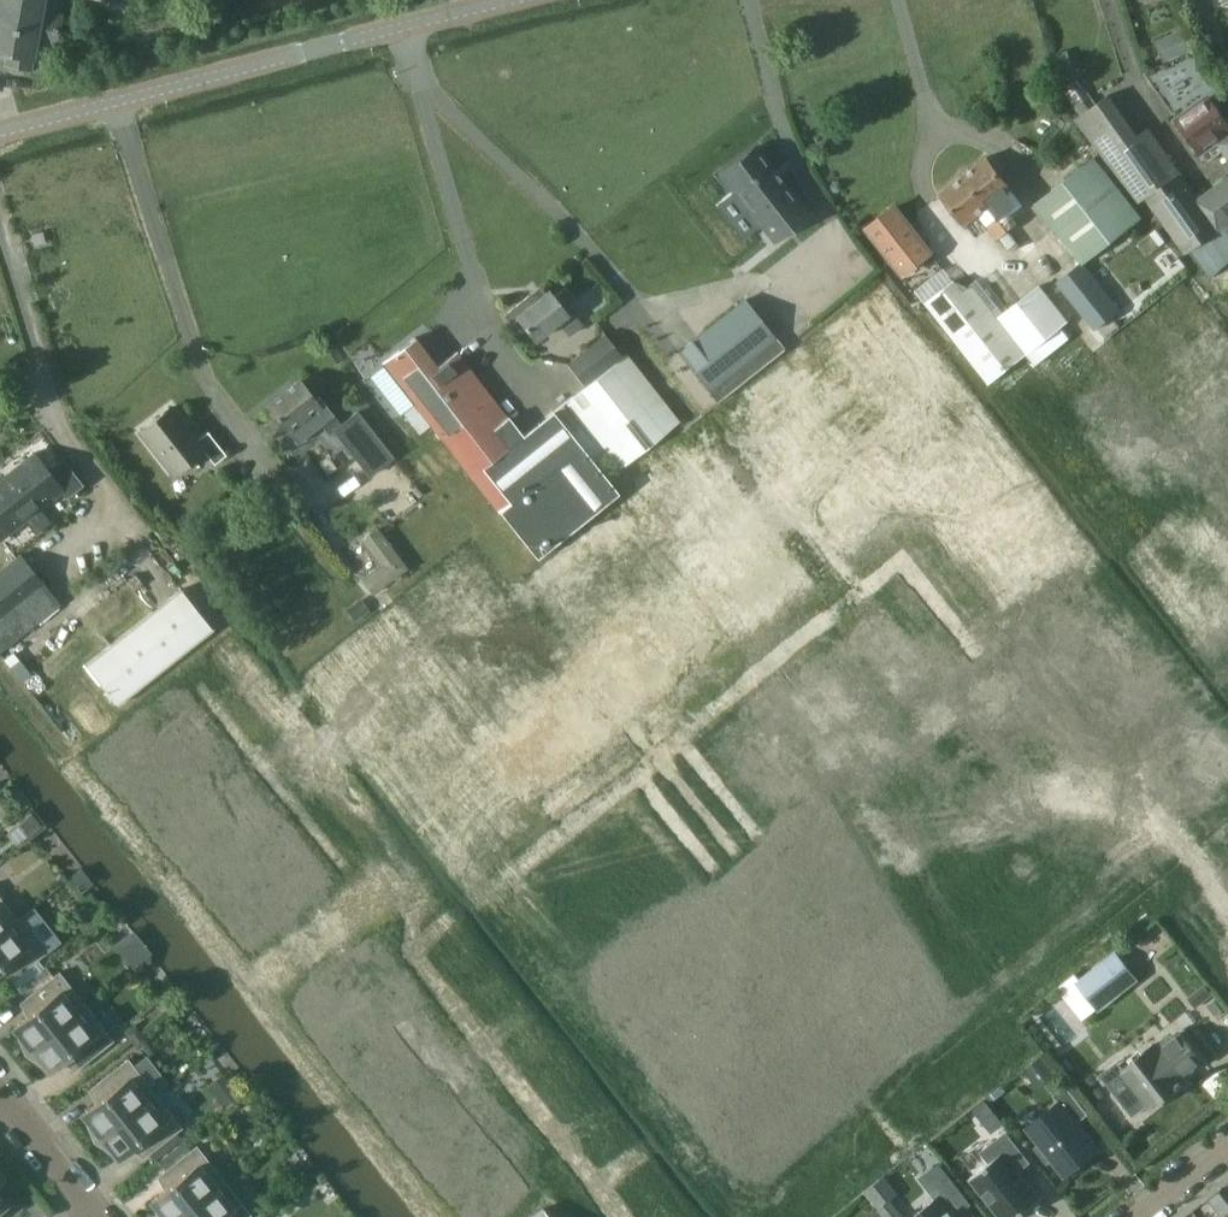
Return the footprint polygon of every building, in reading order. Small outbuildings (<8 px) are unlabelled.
[(0,2),(0,48),(11,50),(9,61),(28,65),(33,39),(53,43),(55,33),(56,33),(57,27),(56,27),(58,17),(51,16),(54,0),(0,0),(0,2)] [(1157,42),(1165,59),(1191,48),(1184,30),(1157,42)] [(1067,50),(1051,55),(1059,78),(1075,73),(1067,50)] [(1077,77),(1059,90),(1077,116),(1095,103),(1077,77)] [(1198,198),(1149,128),(1138,135),(1108,94),(1095,103),(1077,116),(1074,118),(1139,202),(1145,198),(1185,254),(1190,250),(1211,277),(1227,262),(1227,176),(1198,198)] [(1202,152),(1203,153),(1218,142),(1227,157),(1227,122),(1210,97),(1178,120),(1202,152)] [(756,147),(722,173),(735,190),(737,192),(732,196),(745,212),(749,209),(762,225),(773,240),(807,213),(756,147)] [(990,159),(988,159),(986,157),(963,174),(1008,230),(1018,222),(999,198),(1011,189),(1001,176),(1002,174),(1002,172),(1002,170),(1001,167),(1000,165),(999,164),(997,162),(996,161),(994,160),(991,159),(990,159)] [(1035,204),(1080,262),(1082,264),(1142,218),(1095,157),(1035,204)] [(1008,230),(963,174),(940,192),(966,224),(978,214),(997,239),(1008,230)] [(894,206),(868,227),(904,272),(930,252),(894,206)] [(1118,310),(1082,264),(1080,262),(1057,281),(1095,329),(1118,310)] [(925,302),(988,383),(1027,354),(997,316),(998,316),(972,283),(969,286),(955,279),(925,302)] [(1034,364),(1076,330),(1039,283),(998,316),(997,316),(1027,354),(1034,364)] [(504,315),(519,334),(524,330),(533,342),(557,323),(568,337),(580,327),(566,308),(574,302),(564,289),(552,299),(547,293),(533,304),(527,297),(504,315)] [(678,351),(717,401),(785,348),(745,298),(678,351)] [(623,356),(604,332),(567,363),(585,386),(623,356)] [(509,416),(508,417),(458,352),(438,367),(415,338),(385,362),(539,557),(619,493),(554,411),(524,435),(509,416)] [(563,403),(592,439),(617,471),(681,420),(628,353),(623,356),(585,386),(563,403)] [(289,431),(290,430),(300,443),(323,424),(330,434),(334,431),(342,423),(318,394),(314,398),(300,380),(268,405),(289,431)] [(211,462),(223,452),(205,429),(193,437),(168,404),(136,428),(169,471),(200,448),(211,462)] [(342,423),(334,431),(370,477),(395,457),(358,410),(342,423)] [(0,486),(0,534),(22,516),(36,533),(50,521),(37,503),(45,497),(48,501),(63,489),(67,495),(82,484),(64,458),(50,469),(39,455),(0,486)] [(363,578),(374,593),(407,568),(377,529),(374,531),(372,531),(370,532),(368,534),(366,536),(365,538),(362,540),(380,565),(363,578)] [(47,587),(20,553),(0,569),(0,625),(47,587)] [(117,705),(213,629),(181,589),(85,664),(117,705)] [(358,599),(347,608),(356,620),(367,612),(358,599)] [(35,809),(16,824),(29,840),(47,825),(35,809)] [(17,919),(0,897),(0,933),(17,919)] [(8,979),(2,984),(3,986),(47,951),(46,950),(43,952),(17,919),(0,933),(0,969),(8,979)] [(1135,978),(1115,953),(1078,983),(1098,1007),(1135,978)] [(26,1053),(86,1006),(60,973),(63,971),(62,970),(18,1005),(19,1006),(25,1001),(34,1011),(14,1027),(20,1035),(18,1036),(26,1053)] [(1204,984),(1187,997),(1195,1007),(1212,994),(1204,984)] [(112,1039),(86,1006),(26,1053),(41,1065),(43,1063),(49,1071),(69,1056),(77,1066),(71,1071),(72,1072),(115,1038),(114,1037),(112,1039)] [(135,1023),(124,1032),(131,1041),(142,1032),(135,1023)] [(142,1032),(131,1041),(137,1049),(149,1040),(142,1032)] [(1136,1087),(1120,1099),(1133,1116),(1149,1104),(1151,1107),(1182,1083),(1177,1077),(1201,1058),(1181,1032),(1157,1051),(1152,1045),(1124,1067),(1122,1069),(1136,1087)] [(94,1140),(154,1093),(129,1060),(131,1058),(130,1057),(86,1091),(87,1093),(94,1088),(102,1098),(83,1114),(89,1122),(87,1123),(94,1140)] [(1042,1057),(1028,1068),(1041,1084),(1054,1073),(1042,1057)] [(224,1072),(206,1086),(225,1108),(242,1094),(224,1072)] [(1088,1113),(1065,1085),(1053,1094),(1059,1102),(1027,1127),(1040,1143),(1035,1147),(1047,1162),(1051,1159),(1064,1175),(1097,1149),(1076,1122),(1088,1113)] [(181,1138),(176,1131),(184,1125),(183,1123),(180,1126),(154,1093),(94,1140),(110,1152),(111,1150),(118,1158),(137,1142),(146,1153),(139,1158),(140,1159),(149,1153),(154,1160),(181,1138)] [(1040,1199),(1017,1170),(1028,1161),(1005,1132),(982,1151),(990,1162),(969,1178),(1001,1216),(1016,1216),(1040,1199)] [(223,1180),(197,1147),(200,1145),(199,1144),(155,1178),(156,1179),(163,1174),(171,1185),(151,1201),(157,1208),(156,1210),(159,1216),(176,1216),(223,1180)] [(302,1168),(300,1178),(304,1183),(315,1174),(307,1164),(302,1168)] [(882,1176),(864,1190),(878,1208),(890,1198),(896,1193),(882,1176)] [(965,1207),(942,1178),(931,1187),(938,1197),(912,1216),(956,1216),(955,1215),(965,1207)] [(253,1211),(252,1210),(249,1212),(223,1180),(176,1216),(246,1216),(253,1211)] [(1218,1191),(1222,1189),(1221,1188),(1213,1195),(1227,1214),(1227,1203),(1218,1191)] [(1213,1195),(1204,1201),(1205,1202),(1208,1199),(1222,1216),(1227,1216),(1227,1214),(1213,1195)] [(532,1216),(550,1216),(543,1208),(532,1216)]
